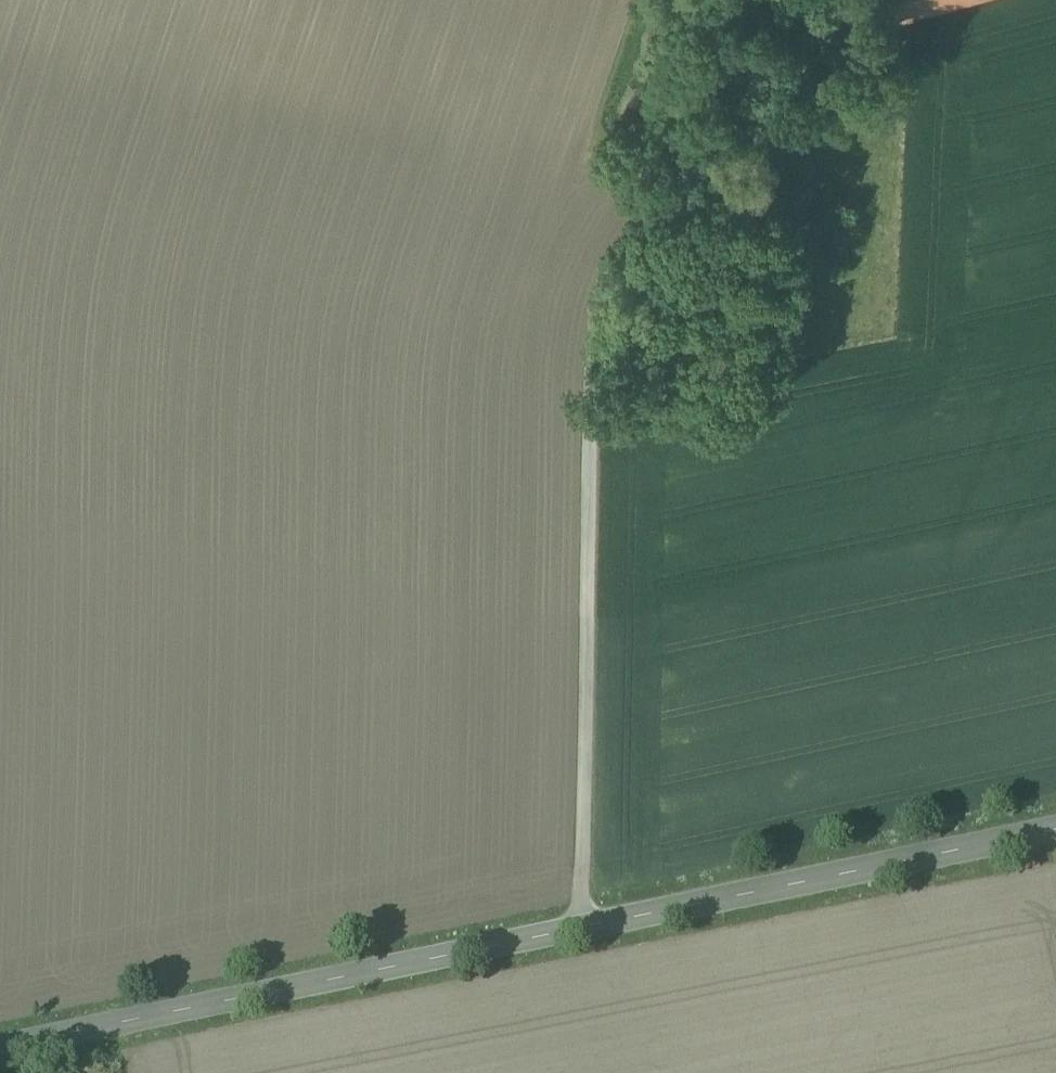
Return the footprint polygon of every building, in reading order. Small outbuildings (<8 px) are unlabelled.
[(896,19),(965,0),(891,0),(896,19)]
